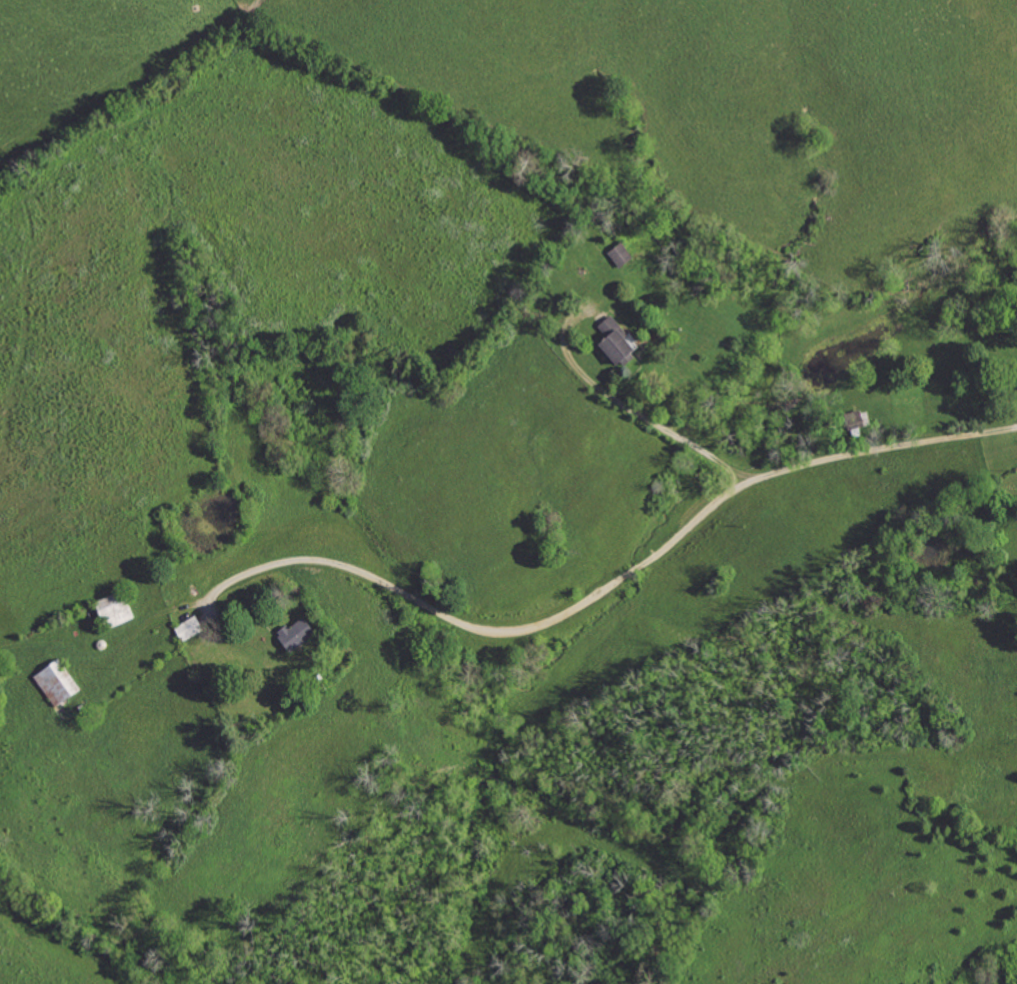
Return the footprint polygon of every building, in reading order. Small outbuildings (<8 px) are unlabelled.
[(620,267),(635,257),(623,240),(608,251),(620,267)] [(600,342),(620,367),(640,351),(612,314),(598,325),(607,337),(600,342)] [(205,628),(197,614),(176,627),(184,641),(205,628)] [(317,632),(305,615),(290,626),(288,623),(277,632),(291,652),(317,632)] [(82,688),(60,658),(35,676),(57,706),(82,688)]
